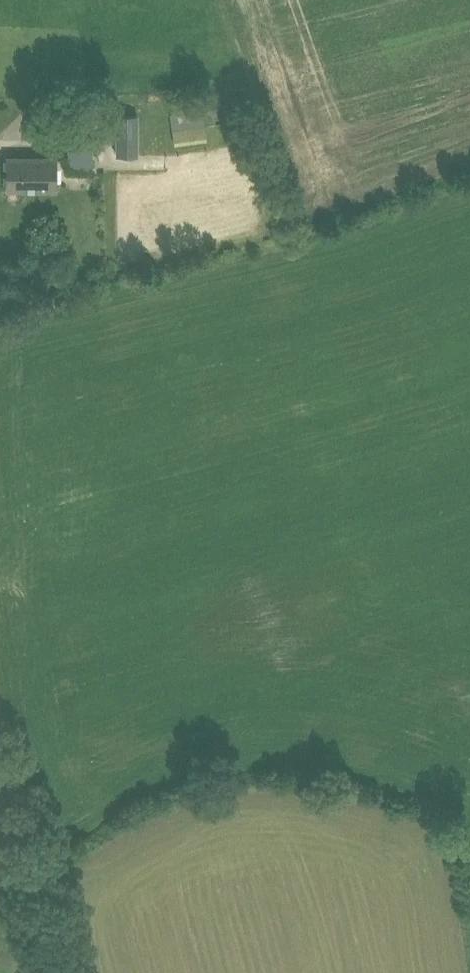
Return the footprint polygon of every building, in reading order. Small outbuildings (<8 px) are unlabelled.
[(205,127),(202,109),(170,114),(173,132),(205,127)] [(138,156),(138,115),(116,115),(115,155),(138,156)] [(92,168),(93,130),(69,130),(67,167),(92,168)] [(56,190),(56,158),(7,157),(7,189),(56,190)]
